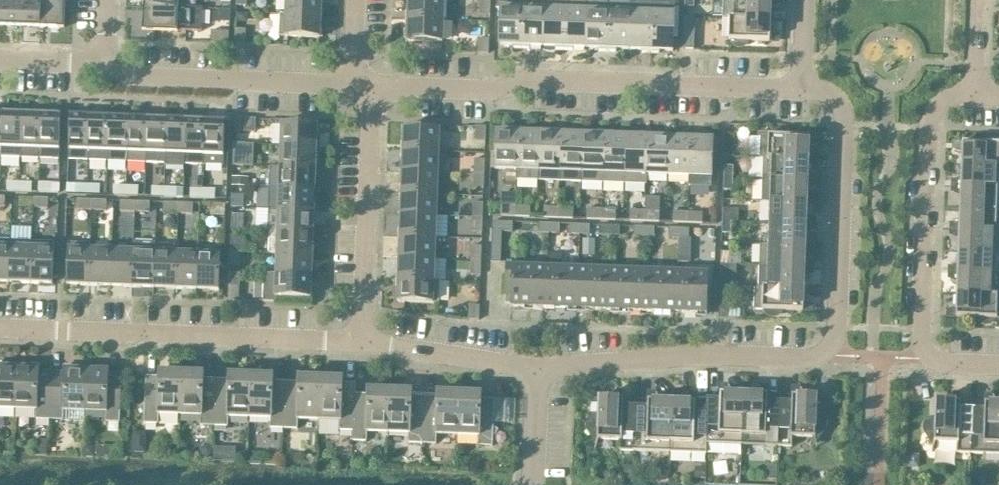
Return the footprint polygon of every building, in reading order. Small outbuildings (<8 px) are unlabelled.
[(1,27),(20,27),(22,0),(2,0),(1,27)] [(20,27),(40,28),(41,0),(22,0),(20,27)] [(57,29),(64,30),(65,0),(41,0),(40,28),(57,29)] [(143,7),(179,8),(179,7),(188,8),(188,0),(144,0),(143,7)] [(321,0),(286,0),(285,15),(321,16),(321,0)] [(444,0),(408,0),(407,20),(443,21),(444,0)] [(496,7),(500,7),(499,45),(512,45),(512,47),(512,48),(521,48),(523,0),(496,0),(496,7)] [(544,0),(523,0),(521,48),(530,48),(530,47),(529,47),(529,46),(542,46),(544,0)] [(566,0),(544,0),(542,46),(556,47),(556,48),(555,48),(555,49),(564,50),(566,0)] [(587,0),(576,0),(566,0),(564,50),(573,50),(573,49),(572,49),(572,47),(586,48),(587,0)] [(607,51),(609,1),(587,0),(586,48),(599,48),(599,50),(598,50),(598,51),(607,51)] [(722,18),(729,18),(729,17),(733,18),(732,18),(770,20),(770,9),(778,7),(778,6),(776,6),(776,0),(723,0),(722,18)] [(490,15),(490,1),(480,1),(479,15),(490,15)] [(631,2),(609,2),(607,51),(616,51),(616,49),(629,49),(631,2)] [(650,53),(652,3),(631,2),(629,49),(642,50),(642,51),(641,51),(641,52),(650,53)] [(673,51),(674,4),(652,3),(650,53),(659,53),(659,52),(659,51),(673,51)] [(143,7),(143,25),(142,25),(142,32),(177,33),(177,31),(201,32),(202,8),(188,8),(179,7),(179,8),(143,7)] [(321,16),(285,15),(279,14),(278,37),(320,38),(321,16)] [(694,49),(695,17),(684,17),(683,49),(694,49)] [(729,17),(729,18),(728,41),(731,41),(732,43),(734,45),(736,46),(739,47),(742,47),(744,45),(746,44),(747,41),(769,42),(774,42),(775,34),(777,34),(777,33),(769,31),(770,20),(732,18),(733,18),(729,17)] [(442,43),(443,21),(407,20),(407,41),(442,43)] [(245,44),(245,30),(235,29),(235,44),(245,44)] [(210,43),(219,43),(220,31),(211,31),(210,43)] [(229,31),(220,31),(219,43),(228,43),(229,31)] [(488,53),(489,39),(479,39),(478,53),(488,53)] [(20,158),(22,114),(22,113),(2,113),(1,157),(20,158)] [(39,159),(41,114),(22,113),(22,114),(20,158),(39,159)] [(39,159),(58,159),(59,150),(61,115),(60,115),(41,114),(39,159)] [(88,161),(90,116),(71,115),(70,115),(68,160),(88,161)] [(107,161),(109,117),(90,116),(88,161),(107,161)] [(126,162),(128,118),(128,117),(109,117),(107,161),(126,162)] [(146,163),(147,118),(128,117),(128,118),(126,162),(146,163)] [(146,163),(165,164),(166,119),(147,118),(146,163)] [(245,132),(245,118),(235,118),(234,132),(245,132)] [(165,164),(165,166),(184,166),(184,164),(186,120),(184,120),(184,121),(167,119),(166,119),(165,164)] [(186,120),(184,164),(203,165),(205,120),(186,119),(186,120)] [(205,120),(203,165),(223,166),(225,121),(224,121),(205,120)] [(281,146),(316,147),(317,125),(281,124),(281,146)] [(485,141),(486,127),(475,127),(475,141),(485,141)] [(403,150),(438,151),(439,129),(403,128),(403,150)] [(516,170),(518,130),(509,129),(509,131),(510,131),(509,132),(495,131),(494,169),(516,170)] [(527,130),(518,130),(516,170),(516,180),(538,181),(539,133),(526,132),(526,131),(527,131),(527,130)] [(771,158),(808,160),(809,148),(816,147),(816,145),(814,146),(814,138),(809,137),(787,136),(786,134),(784,132),(782,131),(779,130),(777,130),(774,132),(772,133),(771,136),(760,136),(759,158),(767,158),(767,159),(771,159),(771,158)] [(539,133),(538,181),(559,181),(561,131),(552,131),(552,132),(553,132),(553,133),(539,133)] [(581,182),(582,135),(569,134),(569,133),(570,133),(570,132),(561,131),(559,181),(581,182)] [(602,183),(604,133),(595,133),(595,134),(596,134),(596,135),(582,135),(581,182),(602,183)] [(624,184),(626,136),(612,136),(612,134),(613,134),(613,133),(604,133),(602,183),(624,184)] [(645,184),(647,135),(638,134),(638,135),(639,135),(639,137),(626,136),(624,184),(645,184)] [(734,157),(734,134),(725,134),(724,156),(734,157)] [(667,175),(669,138),(656,137),(656,136),(657,135),(647,135),(645,184),(646,185),(646,175),(667,175)] [(689,176),(691,136),(681,136),(681,137),(682,137),(682,138),(669,138),(667,175),(689,176)] [(689,176),(689,186),(711,187),(711,177),(713,139),(699,139),(699,138),(700,138),(700,136),(691,136),(689,176)] [(998,142),(997,140),(995,138),(992,138),(989,138),(987,139),(985,141),(984,144),(962,143),(957,143),(956,151),(955,150),(954,152),(962,154),(961,165),(998,166),(998,167),(998,142)] [(315,169),(316,147),(281,146),(280,167),(315,169)] [(437,173),(438,151),(403,150),(402,171),(437,173)] [(243,166),(244,152),(234,151),(233,165),(243,166)] [(808,171),(808,160),(771,158),(771,159),(767,159),(767,158),(759,158),(763,158),(762,179),(813,181),(813,174),(815,174),(815,173),(808,171)] [(474,174),(484,174),(484,160),(474,160),(474,174)] [(998,167),(998,166),(961,165),(961,176),(953,178),(953,179),(955,179),(955,186),(998,188),(998,167)] [(724,178),(733,178),(733,166),(724,166),(724,178)] [(315,169),(280,167),(270,167),(269,188),(314,190),(315,169)] [(436,194),(437,173),(402,171),(401,193),(436,194)] [(483,189),(484,174),(474,174),(473,189),(483,189)] [(732,190),(733,178),(724,178),(723,190),(732,190)] [(812,189),(813,181),(762,179),(761,201),(807,203),(807,192),(815,190),(814,189),(812,189)] [(19,191),(19,183),(7,182),(7,191),(19,191)] [(19,183),(19,191),(31,192),(32,183),(19,183)] [(38,192),(51,192),(58,193),(59,184),(39,183),(38,192)] [(67,193),(87,194),(87,185),(67,184),(67,193)] [(87,185),(87,194),(99,194),(100,186),(87,185)] [(125,195),(126,187),(113,186),(113,195),(125,195)] [(955,186),(955,194),(953,194),(953,195),(960,197),(960,208),(998,210),(998,188),(955,186)] [(126,187),(125,195),(138,196),(138,187),(126,187)] [(164,197),(164,188),(152,187),(151,196),(164,197)] [(164,188),(164,197),(176,197),(183,197),(183,189),(176,188),(164,188)] [(313,212),(314,190),(269,188),(269,189),(279,189),(278,210),(313,212)] [(202,198),(202,189),(190,189),(190,198),(202,198)] [(202,189),(202,198),(215,199),(215,190),(202,189)] [(436,216),(436,194),(401,193),(400,215),(436,216)] [(232,195),(231,207),(243,207),(244,195),(232,195)] [(33,208),(33,198),(19,197),(18,208),(33,208)] [(33,198),(33,208),(47,209),(48,198),(33,198)] [(91,210),(92,200),(77,200),(77,210),(91,210)] [(92,200),(91,210),(106,211),(106,201),(92,200)] [(134,212),(135,202),(120,201),(120,211),(134,212)] [(806,214),(807,203),(761,201),(761,202),(769,202),(768,223),(811,224),(811,217),(813,217),(814,216),(806,214)] [(135,202),(134,212),(149,212),(149,202),(135,202)] [(178,214),(178,203),(164,203),(163,213),(178,214)] [(178,203),(178,214),(192,214),(193,204),(178,203)] [(472,217),(482,218),(483,203),(473,203),(472,217)] [(224,215),(225,205),(211,205),(210,215),(224,215)] [(515,216),(515,206),(501,206),(500,216),(515,216)] [(515,206),(515,216),(529,217),(530,207),(515,206)] [(558,218),(558,208),(544,207),(544,217),(558,218)] [(558,208),(558,218),(572,218),(573,208),(558,208)] [(952,221),(952,222),(954,222),(954,230),(996,231),(998,231),(998,210),(960,208),(959,219),(952,221)] [(601,219),(601,209),(587,209),(587,219),(601,219)] [(601,209),(601,219),(616,220),(616,210),(601,209)] [(722,209),(722,221),(731,222),(738,222),(738,210),(732,209),(722,209)] [(313,233),(313,212),(278,210),(277,232),(269,231),(269,232),(313,233)] [(644,221),(644,211),(630,210),(630,221),(644,221)] [(644,211),(644,221),(659,222),(659,211),(644,211)] [(687,223),(688,213),(673,212),(673,222),(687,223)] [(687,223),(702,223),(702,213),(688,213),(687,223)] [(435,238),(436,216),(400,215),(399,236),(435,238)] [(241,216),(232,216),(231,229),(241,229),(241,216)] [(482,232),(482,218),(472,217),(472,232),(482,232)] [(731,234),(731,222),(722,221),(722,233),(731,234)] [(492,222),(492,231),(502,232),(502,222),(492,222)] [(502,222),(502,232),(512,232),(513,222),(502,222)] [(539,223),(539,233),(549,233),(549,224),(539,223)] [(811,232),(811,224),(768,223),(768,245),(805,246),(805,235),(813,233),(813,232),(811,232)] [(549,224),(549,233),(559,234),(560,224),(549,224)] [(569,224),(569,234),(579,234),(579,225),(569,224)] [(579,225),(579,234),(589,235),(589,225),(579,225)] [(599,225),(599,235),(609,236),(609,226),(599,225)] [(609,226),(609,236),(619,236),(620,226),(609,226)] [(634,227),(633,236),(644,237),(644,227),(634,227)] [(644,227),(644,237),(654,237),(654,227),(644,227)] [(668,228),(668,238),(678,238),(679,228),(668,228)] [(679,228),(678,238),(679,239),(689,239),(689,229),(679,228)] [(951,238),(958,240),(958,252),(995,253),(998,253),(998,231),(996,231),(954,230),(953,238),(951,237),(951,238)] [(492,231),(491,242),(501,242),(502,232),(492,231)] [(312,255),(313,233),(269,232),(268,253),(312,255)] [(434,259),(435,238),(399,236),(399,258),(434,259)] [(679,239),(678,262),(690,263),(691,239),(689,239),(679,239)] [(584,240),(584,256),(594,256),(594,240),(584,240)] [(10,241),(0,241),(0,282),(9,282),(10,241)] [(32,242),(10,241),(9,282),(30,283),(32,242)] [(230,241),(230,251),(244,252),(245,242),(230,241)] [(32,242),(30,283),(52,284),(54,243),(32,242)] [(133,252),(132,287),(153,288),(155,252),(155,246),(155,242),(133,242),(133,252)] [(491,242),(491,252),(501,252),(501,242),(491,242)] [(68,243),(66,284),(89,285),(90,244),(68,243)] [(89,285),(110,286),(111,251),(90,250),(90,244),(89,285)] [(805,246),(768,245),(760,244),(759,266),(810,268),(810,260),(812,261),(812,259),(805,257),(805,246)] [(159,245),(155,246),(155,252),(153,288),(175,288),(176,253),(176,247),(172,245),(169,245),(162,245),(159,245)] [(471,261),(481,261),(481,247),(471,246),(471,261)] [(110,286),(132,287),(133,252),(111,251),(110,286)] [(240,267),(240,252),(230,252),(229,266),(240,267)] [(491,252),(491,262),(500,263),(501,252),(491,252)] [(720,264),(730,265),(730,252),(721,252),(720,264)] [(995,274),(995,253),(958,252),(958,263),(950,264),(950,266),(952,265),(952,273),(995,274)] [(175,288),(196,289),(198,254),(176,253),(175,288)] [(311,277),(312,255),(268,253),(268,254),(277,254),(276,275),(264,274),(264,275),(311,277)] [(219,290),(220,255),(198,254),(196,289),(219,290)] [(433,281),(434,259),(399,258),(398,280),(439,281),(433,281)] [(480,276),(481,261),(471,261),(470,275),(480,276)] [(729,277),(730,265),(720,264),(720,276),(729,277)] [(506,266),(504,304),(511,304),(510,307),(527,307),(545,308),(547,274),(528,273),(513,273),(513,268),(514,268),(514,266),(506,266)] [(809,275),(810,268),(759,266),(758,287),(803,289),(804,278),(812,276),(811,275),(809,275)] [(673,279),(672,313),(684,313),(706,314),(708,273),(706,273),(706,275),(707,275),(706,280),(685,279),(673,279)] [(995,274),(952,273),(952,281),(950,280),(949,281),(957,284),(956,295),(994,296),(994,295),(997,295),(997,296),(998,296),(998,275),(995,274)] [(547,274),(545,308),(575,309),(577,275),(547,274)] [(310,299),(311,277),(264,275),(263,302),(276,302),(276,297),(310,299)] [(577,275),(575,309),(594,310),(605,310),(607,276),(595,276),(577,275)] [(607,276),(605,310),(617,311),(639,311),(640,277),(618,277),(607,276)] [(640,277),(639,311),(662,312),(672,313),(673,279),(663,278),(640,277)] [(439,304),(439,281),(398,280),(397,302),(439,304)] [(238,301),(239,287),(229,286),(228,300),(238,301)] [(803,289),(758,287),(754,287),(754,310),(765,310),(766,313),(768,315),(770,316),(773,316),(775,316),(778,315),(780,313),(781,311),(803,311),(808,311),(808,303),(810,304),(811,303),(803,300),(803,289)] [(997,296),(997,295),(994,295),(994,296),(956,295),(956,306),(948,308),(949,309),(951,308),(950,316),(956,317),(977,318),(979,320),(980,322),(983,324),(985,324),(988,324),(990,323),(992,321),(994,318),(998,319),(998,296),(997,296)] [(728,309),(728,296),(719,296),(719,308),(728,309)] [(479,320),(479,306),(469,306),(468,320),(479,320)] [(16,368),(3,367),(3,366),(4,366),(4,365),(0,365),(0,408),(15,409),(16,368)] [(49,420),(51,373),(39,373),(39,367),(40,367),(40,366),(29,366),(29,367),(30,367),(30,368),(16,368),(15,409),(36,410),(36,420),(49,420)] [(84,411),(86,370),(72,370),(72,369),(73,369),(73,367),(63,367),(63,368),(64,368),(63,373),(51,373),(49,420),(63,421),(63,411),(84,411)] [(86,370),(84,411),(105,412),(105,422),(120,423),(121,376),(108,375),(108,370),(109,370),(109,369),(99,368),(99,370),(99,371),(86,370)] [(179,415),(181,374),(167,373),(167,372),(169,372),(169,371),(158,370),(158,372),(159,372),(159,377),(146,376),(144,405),(140,407),(144,415),(144,424),(158,424),(158,414),(179,415)] [(214,426),(216,379),(203,379),(203,373),(204,373),(204,372),(194,372),(194,373),(195,373),(195,374),(181,374),(179,415),(200,416),(200,426),(214,426)] [(249,417),(251,376),(237,376),(237,375),(238,375),(238,373),(228,373),(228,374),(229,374),(228,379),(216,379),(214,426),(228,427),(228,417),(249,417)] [(283,429),(285,382),(273,381),(273,376),(274,376),(274,375),(263,374),(263,376),(265,376),(264,377),(251,376),(249,417),(270,418),(270,428),(283,429)] [(319,420),(320,379),(307,378),(307,377),(308,377),(308,376),(297,376),(297,377),(298,377),(298,382),(285,382),(283,429),(297,429),(298,419),(319,420)] [(353,441),(355,384),(342,384),(343,378),(344,377),(333,377),(333,378),(334,378),(334,379),(320,379),(319,420),(340,421),(339,431),(352,431),(352,441),(353,441)] [(388,432),(389,391),(376,391),(376,390),(377,390),(377,388),(366,388),(366,389),(367,389),(367,395),(355,394),(355,384),(353,441),(366,442),(367,432),(388,432)] [(742,445),(744,394),(731,394),(730,386),(728,387),(729,389),(720,388),(720,394),(708,393),(705,454),(706,454),(706,444),(742,445)] [(778,447),(779,396),(767,395),(767,390),(759,390),(759,388),(758,387),(756,395),(744,394),(742,445),(778,447)] [(422,444),(424,397),(411,396),(412,391),(413,391),(413,390),(402,389),(402,391),(403,391),(403,392),(389,391),(388,432),(409,433),(408,443),(422,444)] [(779,396),(778,447),(792,447),(792,437),(813,438),(816,448),(817,448),(815,441),(824,429),(825,426),(825,422),(824,419),(822,417),(819,416),(816,415),(816,397),(803,397),(801,389),(800,389),(801,391),(792,391),(792,396),(779,396)] [(457,435),(459,394),(445,393),(445,392),(446,392),(446,391),(436,391),(436,392),(437,392),(437,397),(424,397),(422,444),(436,444),(436,434),(457,435)] [(459,394),(457,435),(478,436),(478,446),(492,446),(493,438),(497,430),(493,428),(494,399),(481,399),(481,394),(482,394),(482,392),(472,392),(472,393),(473,393),(473,394),(459,394)] [(633,451),(635,400),(623,400),(623,395),(614,394),(615,392),(614,392),(611,399),(598,399),(598,417),(595,417),(592,419),(589,421),(588,424),(587,427),(588,430),(596,443),(594,450),(595,450),(598,440),(620,441),(619,451),(633,451)] [(705,454),(708,393),(706,393),(706,403),(695,403),(695,397),(687,397),(687,395),(686,395),(683,402),(671,402),(669,453),(705,454)] [(669,453),(671,402),(659,401),(657,394),(656,394),(656,396),(648,396),(648,401),(635,400),(633,451),(669,453)] [(970,454),(972,403),(960,402),(960,397),(951,397),(952,395),(951,394),(948,402),(935,401),(935,419),(932,420),(929,421),(926,423),(925,426),(924,429),(925,432),(933,445),(931,452),(932,452),(935,442),(957,443),(956,453),(970,454)] [(996,404),(994,396),(993,396),(993,398),(985,398),(985,403),(972,403),(970,454),(998,455),(998,404),(996,404)] [(83,447),(83,458),(94,458),(94,451),(91,447),(83,447)] [(215,448),(214,462),(223,462),(223,448),(215,448)] [(249,453),(248,461),(258,462),(258,453),(249,453)] [(908,454),(908,467),(918,468),(918,459),(913,455),(908,454)] [(319,459),(318,470),(326,470),(326,460),(319,459)] [(624,467),(623,480),(632,480),(632,467),(624,467)] [(696,468),(695,478),(704,479),(704,468),(696,468)] [(658,474),(658,482),(668,482),(668,474),(658,474)]
